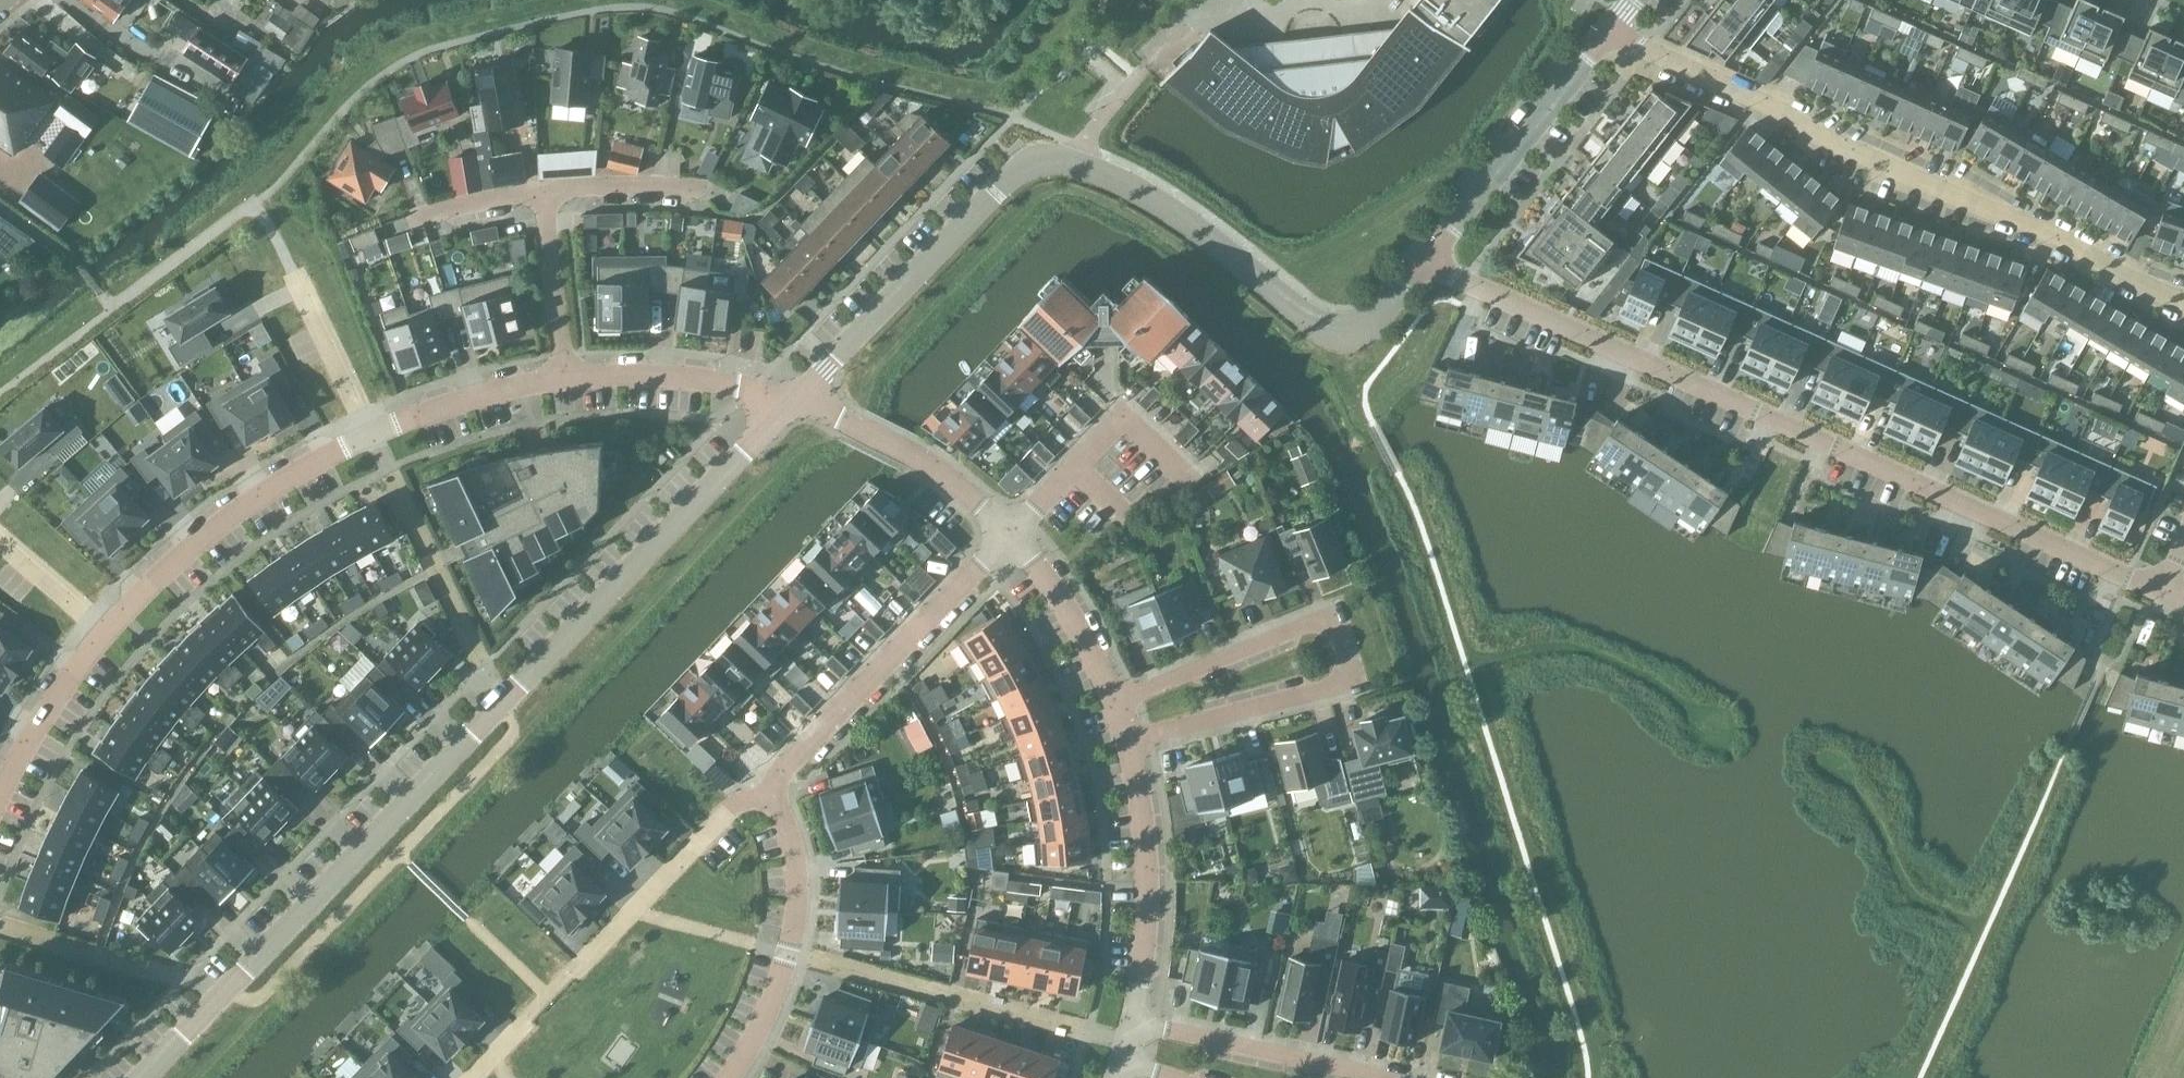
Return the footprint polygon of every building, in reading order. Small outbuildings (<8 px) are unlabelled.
[(117,20),(125,8),(130,0),(87,0),(117,20)] [(1162,81),(1161,82),(1161,83),(1162,84),(1168,78),(1227,126),(1297,156),(1329,161),(1330,148),(1350,140),(1355,150),(1417,104),(1464,45),(1471,49),(1472,47),(1466,43),(1500,0),(1419,0),(1413,7),(1412,7),(1411,7),(1394,29),(1233,47),(1211,30),(1195,50),(1162,81)] [(1707,15),(1750,50),(1765,31),(1726,0),(1724,0),(1710,17),(1707,15)] [(1765,31),(1780,13),(1764,0),(1726,0),(1765,31)] [(1780,13),(1780,12),(1773,6),(1778,0),(1764,0),(1780,13)] [(1961,7),(1973,12),(1979,0),(1946,0),(1961,7)] [(1986,18),(2009,28),(2021,0),(1979,0),(1973,12),(1986,18)] [(2062,5),(2050,0),(2021,0),(2009,28),(2033,38),(2045,43),(2062,5)] [(2074,11),(2062,5),(2045,43),(2058,49),(2081,59),(2101,14),(2099,13),(2101,8),(2082,0),(2079,0),(2074,11)] [(1868,7),(1853,1),(1849,11),(1864,17),(1868,7)] [(280,4),(277,9),(278,9),(265,28),(301,53),(316,30),(298,18),(299,17),(280,4)] [(1889,16),(1875,10),(1870,20),(1884,27),(1889,16)] [(2134,37),(2121,31),(2127,19),(2105,10),(2103,15),(2101,14),(2081,59),(2105,69),(2110,56),(2123,62),(2134,37)] [(1750,50),(1707,15),(1706,16),(1709,18),(1686,48),(1713,60),(1713,58),(1711,57),(1714,52),(1728,63),(1742,44),(1750,50)] [(1903,23),(1889,16),(1884,27),(1898,33),(1903,23)] [(1805,22),(1800,29),(1809,36),(1814,29),(1805,22)] [(1958,24),(1952,37),(1961,41),(1967,27),(1958,24)] [(190,42),(184,53),(232,84),(230,87),(252,102),(253,102),(274,74),(250,55),(249,57),(201,26),(200,27),(190,42)] [(1967,27),(1961,41),(1968,44),(1974,31),(1967,27)] [(1800,29),(1794,36),(1803,43),(1809,36),(1800,29)] [(1932,36),(1918,29),(1913,39),(1927,46),(1932,36)] [(38,74),(41,69),(73,92),(78,85),(81,87),(96,67),(93,65),(98,58),(77,43),(71,51),(55,40),(49,48),(23,30),(7,52),(38,74)] [(241,30),(233,43),(253,56),(254,55),(262,44),(263,43),(241,30)] [(2173,45),(2171,45),(2173,40),(2151,30),(2146,42),(2134,37),(2123,62),(2135,67),(2130,80),(2153,91),(2173,45)] [(1927,46),(1941,52),(1946,42),(1932,36),(1927,46)] [(623,74),(620,86),(625,87),(625,88),(628,89),(627,93),(639,96),(638,100),(659,105),(661,93),(670,95),(676,69),(668,67),(671,52),(659,49),(660,42),(640,38),(633,65),(625,63),(622,74),(623,74)] [(2177,41),(2175,46),(2173,45),(2153,91),(2176,101),(2182,88),(2183,89),(2183,44),(2177,41)] [(1828,97),(1843,63),(1847,53),(1824,43),(1822,49),(1811,44),(1787,73),(1807,82),(1805,87),(1828,97)] [(254,55),(253,56),(279,72),(287,60),(262,44),(254,55)] [(593,52),(558,49),(553,101),(588,104),(590,78),(605,79),(607,55),(593,54),(593,52)] [(1975,55),(1961,49),(1956,59),(1970,65),(1975,55)] [(1970,65),(1984,71),(1989,61),(1975,55),(1970,65)] [(713,107),(715,97),(734,102),(741,73),(722,69),(723,63),(694,56),(684,100),(713,107)] [(30,142),(60,100),(0,58),(0,143),(15,154),(26,139),(30,142)] [(1779,73),(1785,66),(1776,59),(1770,66),(1779,73)] [(1865,73),(1843,63),(1828,97),(1850,107),(1865,73)] [(512,64),(478,70),(484,104),(471,106),(476,132),(523,124),(512,64)] [(1779,73),(1770,66),(1757,82),(1769,86),(1779,73)] [(2022,69),(2020,75),(2018,79),(2032,85),(2036,75),(2022,69)] [(1850,107),(1871,116),(1886,82),(1865,73),(1850,107)] [(156,75),(129,121),(196,158),(201,149),(196,146),(217,108),(194,95),(156,75)] [(2032,85),(2046,92),(2051,81),(2036,75),(2032,85)] [(408,112),(396,116),(408,147),(417,144),(418,140),(415,131),(418,131),(417,130),(458,115),(458,116),(460,115),(448,81),(446,82),(446,83),(432,88),(430,81),(416,86),(419,93),(405,98),(405,97),(403,98),(408,112)] [(1908,92),(1886,82),(1871,116),(1893,126),(1908,92)] [(800,98),(770,84),(753,119),(764,124),(759,136),(766,140),(760,151),(788,165),(799,141),(806,145),(824,110),(816,106),(818,102),(802,94),(800,98)] [(1637,110),(1634,107),(1634,108),(1670,136),(1677,142),(1701,112),(1694,106),(1667,95),(1667,96),(1669,97),(1665,101),(1653,92),(1655,89),(1654,89),(1637,110)] [(1929,101),(1908,92),(1893,126),(1913,135),(1929,101)] [(867,111),(873,117),(894,96),(884,93),(867,111)] [(2077,100),(2063,94),(2058,104),(2072,110),(2077,100)] [(101,117),(71,96),(58,115),(88,136),(101,117)] [(1954,100),(1950,110),(1935,144),(1958,155),(1977,110),(1954,100)] [(2072,110),(2086,117),(2091,107),(2077,100),(2072,110)] [(1950,110),(1929,101),(1913,135),(1935,144),(1950,110)] [(1968,149),(1989,161),(2013,120),(1992,107),(1968,149)] [(1619,126),(1655,155),(1662,161),(1677,142),(1670,136),(1634,108),(1633,108),(1636,111),(1622,128),(1619,126)] [(1719,127),(1727,117),(1710,110),(1702,120),(1708,125),(1711,121),(1719,127)] [(2120,120),(2106,113),(2101,123),(2115,130),(2120,120)] [(898,124),(906,132),(934,160),(951,142),(923,115),(921,117),(909,114),(902,121),(899,124),(899,123),(898,124)] [(352,142),(329,179),(366,202),(376,186),(382,190),(395,168),(384,161),(388,155),(408,148),(396,116),(372,125),(377,140),(366,150),(352,142)] [(1729,135),(1739,122),(1727,117),(1719,127),(1729,135)] [(2014,120),(2013,120),(1989,161),(2009,173),(2028,141),(2008,129),(2014,120)] [(2115,130),(2129,136),(2134,126),(2120,120),(2115,130)] [(845,122),(833,135),(834,135),(839,140),(852,153),(858,146),(846,134),(852,128),(851,127),(846,122),(845,122)] [(86,136),(67,123),(53,145),(71,158),(86,136)] [(1608,146),(1605,144),(1604,144),(1640,173),(1648,179),(1662,161),(1655,155),(1619,126),(1619,127),(1622,129),(1608,146)] [(852,128),(846,134),(858,146),(864,140),(852,128)] [(1746,173),(1769,144),(1750,129),(1720,167),(1739,182),(1746,173)] [(906,132),(891,148),(919,175),(934,160),(906,132)] [(2069,158),(2076,145),(2056,133),(2048,147),(2069,158)] [(2163,139),(2149,133),(2145,143),(2159,149),(2163,139)] [(2159,149),(2173,155),(2177,145),(2163,139),(2159,149)] [(2009,173),(2030,185),(2049,153),(2028,141),(2009,173)] [(1604,144),(1604,145),(1607,147),(1593,165),(1590,162),(1590,163),(1626,192),(1640,173),(1604,144)] [(1764,188),(1788,159),(1769,144),(1746,173),(1764,188)] [(53,145),(46,154),(64,167),(71,158),(53,145)] [(613,150),(609,167),(638,174),(645,148),(630,145),(627,153),(613,150)] [(868,156),(904,191),(919,175),(891,148),(877,163),(868,155),(868,156)] [(569,152),(538,155),(540,179),(571,176),(569,152)] [(2069,164),(2049,153),(2030,185),(2050,197),(2069,164)] [(523,154),(491,160),(496,185),(528,180),(523,154)] [(678,175),(682,176),(694,176),(696,155),(680,154),(678,175)] [(482,188),(477,155),(458,158),(464,191),(482,188)] [(904,191),(868,156),(867,156),(868,157),(846,179),(881,213),(902,191),(904,192),(904,191)] [(1691,165),(1700,172),(1706,165),(1697,158),(1691,165)] [(1788,159),(1764,188),(1783,203),(1807,174),(1788,159)] [(407,160),(397,164),(404,181),(414,177),(407,160)] [(1618,216),(1633,197),(1590,163),(1589,163),(1592,166),(1578,183),(1575,181),(1618,216)] [(2050,197),(2070,209),(2089,176),(2069,164),(2050,197)] [(702,165),(698,172),(710,178),(714,171),(702,165)] [(807,173),(795,185),(804,195),(816,182),(807,173)] [(41,174),(21,201),(60,230),(80,203),(41,174)] [(1825,189),(1807,174),(1783,203),(1802,218),(1825,189)] [(2109,188),(2089,176),(2070,209),(2091,220),(2109,188)] [(881,213),(846,179),(824,202),(859,235),(881,213)] [(1611,210),(1575,181),(1575,182),(1578,184),(1564,201),(1561,199),(1560,200),(1596,228),(1609,238),(1613,233),(1606,228),(1617,214),(1611,210)] [(1673,187),(1668,194),(1676,202),(1682,195),(1673,187)] [(2129,200),(2109,188),(2091,220),(2111,232),(2135,191),(2135,190),(2129,200)] [(1825,189),(1795,227),(1814,242),(1844,204),(1825,189)] [(2132,245),(2157,203),(2135,191),(2111,232),(2132,245)] [(1668,194),(1662,201),(1671,209),(1676,202),(1668,194)] [(756,209),(750,195),(738,199),(743,214),(756,209)] [(1578,289),(1577,290),(1578,291),(1612,249),(1611,249),(1615,243),(1560,200),(1563,203),(1519,258),(1545,270),(1546,268),(1544,267),(1546,264),(1578,289)] [(824,202),(819,208),(803,224),(802,224),(837,258),(838,257),(859,235),(824,202)] [(2175,256),(2183,232),(2183,208),(2169,203),(2153,248),(2175,256)] [(1835,251),(1857,259),(1861,249),(1873,214),(1851,206),(1835,251)] [(771,211),(758,223),(768,232),(780,220),(771,211)] [(598,227),(624,226),(624,213),(598,214),(585,214),(585,227),(598,227)] [(1708,222),(1688,213),(1684,223),(1701,231),(1708,222)] [(1883,257),(1895,222),(1873,214),(1861,249),(1883,257)] [(15,266),(36,240),(0,215),(0,254),(15,266)] [(672,215),(671,229),(680,229),(681,216),(672,215)] [(384,237),(401,232),(397,219),(380,224),(384,237)] [(798,230),(787,241),(795,248),(823,275),(838,259),(839,259),(838,257),(837,258),(802,224),(797,219),(791,224),(798,230)] [(1883,257),(1906,265),(1918,229),(1895,222),(1883,257)] [(745,223),(743,235),(751,237),(753,224),(745,223)] [(1644,224),(1638,231),(1646,238),(1647,239),(1653,232),(1644,224)] [(1730,232),(1716,225),(1712,236),(1726,242),(1730,232)] [(501,239),(498,226),(472,231),(475,244),(501,239)] [(375,228),(351,238),(356,250),(380,240),(375,228)] [(1707,251),(1711,238),(1684,229),(1676,252),(1689,256),(1692,246),(1707,251)] [(1928,272),(1940,237),(1918,229),(1906,265),(1928,272)] [(1744,238),(1730,232),(1726,242),(1740,248),(1744,238)] [(2175,256),(2183,259),(2183,232),(2175,256)] [(397,237),(386,240),(390,251),(400,247),(397,237)] [(1928,272),(1950,280),(1963,245),(1940,237),(1928,272)] [(349,238),(339,243),(344,254),(354,250),(349,238)] [(1632,256),(1634,258),(1638,261),(1642,265),(1647,249),(1652,243),(1647,239),(1646,238),(1632,256)] [(440,240),(432,242),(436,253),(444,250),(440,240)] [(1775,251),(1761,245),(1756,255),(1770,261),(1775,251)] [(1973,288),(1985,253),(1963,245),(1950,280),(1973,288)] [(795,248),(780,264),(808,291),(823,275),(795,248)] [(1789,258),(1775,251),(1770,261),(1784,268),(1789,258)] [(2008,261),(1985,253),(1973,288),(1995,296),(2008,261)] [(1624,307),(1622,311),(1647,322),(1658,296),(1670,302),(1683,273),(1647,257),(1636,281),(1631,279),(1613,302),(1624,307)] [(1609,307),(1642,265),(1634,258),(1600,300),(1609,307)] [(2008,261),(1992,306),(2014,314),(2030,269),(2008,261)] [(808,291),(780,264),(763,281),(776,293),(772,298),(785,310),(789,305),(792,308),(808,291)] [(666,291),(668,265),(650,265),(650,266),(624,266),(625,325),(651,325),(650,291),(666,291)] [(685,268),(686,267),(668,265),(666,291),(682,293),(678,327),(703,330),(711,271),(685,268)] [(622,325),(625,325),(624,266),(599,266),(599,331),(622,331),(622,325)] [(1759,287),(1780,296),(1789,275),(1769,266),(1759,287)] [(736,274),(711,271),(703,330),(729,333),(733,300),(746,301),(749,275),(736,274)] [(2024,313),(2045,325),(2050,315),(2069,283),(2049,271),(2024,313)] [(1695,343),(1719,290),(1683,273),(1670,302),(1683,307),(1671,333),(1695,343)] [(509,275),(485,281),(500,339),(525,332),(509,275)] [(1095,334),(1096,334),(1119,334),(1119,353),(1128,353),(1138,343),(1153,358),(1191,319),(1146,275),(1120,302),(1106,289),(1092,303),(1066,277),(1022,322),(1061,360),(1076,344),(1087,354),(1095,354),(1095,334)] [(1849,284),(1835,278),(1830,288),(1844,294),(1849,284)] [(1928,315),(1939,286),(1923,280),(1912,309),(1928,315)] [(500,339),(485,281),(446,291),(452,316),(466,313),(475,345),(500,339)] [(2050,315),(2070,327),(2089,295),(2069,283),(2050,315)] [(1863,291),(1849,284),(1844,294),(1858,301),(1863,291)] [(213,324),(214,323),(231,312),(226,303),(217,288),(211,291),(209,287),(195,296),(197,300),(168,317),(182,340),(171,347),(182,365),(212,346),(202,330),(208,326),(208,327),(209,326),(213,323),(213,324)] [(1730,328),(1742,334),(1755,306),(1719,290),(1695,343),(1718,354),(1730,328)] [(452,316),(446,291),(430,296),(433,306),(410,314),(407,304),(406,304),(424,361),(449,353),(438,321),(452,316)] [(2070,327),(2091,339),(2110,307),(2089,295),(2070,327)] [(1892,304),(1878,297),(1873,307),(1887,314),(1892,304)] [(381,313),(400,369),(424,361),(406,304),(381,313)] [(1906,310),(1892,304),(1887,314),(1902,320),(1906,310)] [(1743,365),(1766,376),(1791,322),(1755,306),(1742,334),(1754,339),(1743,365)] [(2091,339),(2111,351),(2130,319),(2110,307),(2091,339)] [(1181,367),(1210,337),(1191,319),(1153,358),(1154,359),(1163,349),(1181,367)] [(2111,351),(2132,363),(2151,331),(2130,319),(2111,351)] [(1054,367),(1061,360),(1022,322),(1022,323),(1031,332),(1013,350),(1051,386),(1062,374),(1054,367)] [(1814,366),(1826,338),(1791,322),(1766,376),(1790,386),(1801,361),(1814,366)] [(1933,329),(1919,323),(1914,333),(1929,339),(1933,329)] [(1861,351),(1866,339),(1840,329),(1835,341),(1861,351)] [(1947,335),(1933,329),(1929,339),(1943,345),(1947,335)] [(2132,363),(2153,375),(2172,343),(2151,331),(2132,363)] [(1978,342),(1964,336),(1960,346),(1974,352),(1978,342)] [(1229,355),(1210,337),(1181,367),(1200,385),(1229,355)] [(1815,397),(1838,408),(1862,354),(1826,338),(1814,366),(1826,372),(1815,397)] [(1992,348),(1978,342),(1974,352),(1988,358),(1992,348)] [(2183,370),(2183,350),(2172,343),(2153,375),(2174,388),(2183,370)] [(1013,350),(995,369),(1025,397),(1031,391),(1040,398),(1051,386),(1013,350)] [(1885,399),(1899,371),(1862,354),(1838,408),(1862,419),(1873,393),(1885,399)] [(1248,373),(1229,355),(1200,385),(1219,403),(1248,373)] [(283,399),(283,398),(282,398),(280,394),(292,387),(273,356),(260,363),(265,371),(244,383),(271,431),(272,430),(273,431),(275,429),(278,433),(294,424),(292,420),(294,418),(286,404),(287,404),(286,403),(285,403),(283,399)] [(2024,362),(2010,356),(2005,366),(2019,372),(2024,362)] [(2038,369),(2024,362),(2019,372),(2033,379),(2038,369)] [(1985,365),(1981,376),(1988,379),(1993,368),(1986,364),(1985,365)] [(1439,409),(1464,415),(1475,373),(1450,366),(1448,373),(1432,366),(1418,397),(1440,403),(1439,409)] [(1018,404),(1025,397),(995,369),(977,388),(1015,424),(1026,412),(1018,404)] [(2168,397),(2183,406),(2183,370),(2168,397)] [(1886,430),(1910,440),(1934,387),(1899,371),(1885,399),(1898,404),(1886,430)] [(1267,391),(1248,373),(1219,403),(1238,421),(1267,391)] [(1501,380),(1475,373),(1464,415),(1490,422),(1501,380)] [(2017,392),(2022,381),(2006,373),(2001,385),(2017,392)] [(2067,382),(2053,375),(2048,385),(2062,392),(2067,382)] [(1501,380),(1490,422),(1515,429),(1526,387),(1501,380)] [(2034,386),(2022,381),(2018,390),(2017,392),(2016,395),(2028,400),(2034,386)] [(2081,388),(2067,382),(2062,392),(2077,398),(2081,388)] [(237,424),(238,426),(238,425),(240,429),(240,430),(241,431),(249,444),(271,431),(244,383),(209,403),(223,427),(235,420),(237,424)] [(1155,402),(1163,394),(1154,386),(1147,394),(1155,402)] [(1552,393),(1526,387),(1515,429),(1541,435),(1552,393)] [(1957,431),(1970,403),(1934,387),(1910,440),(1933,451),(1945,426),(1957,431)] [(977,388),(959,407),(989,435),(1006,417),(1014,425),(1015,424),(977,388)] [(1286,410),(1267,391),(1238,421),(1258,440),(1286,410)] [(133,392),(122,399),(128,407),(138,400),(133,392)] [(1552,393),(1541,435),(1582,446),(1597,412),(1596,412),(1595,414),(1576,406),(1578,400),(1552,393)] [(1147,394),(1139,402),(1147,410),(1155,402),(1147,394)] [(2110,401),(2096,395),(2092,405),(2106,411),(2110,401)] [(2124,407),(2110,401),(2106,411),(2120,417),(2124,407)] [(1068,411),(1076,419),(1084,410),(1076,403),(1068,411)] [(1958,462),(1981,473),(2006,419),(1970,403),(1957,431),(1969,437),(1958,462)] [(959,407),(933,434),(948,444),(953,439),(970,455),(989,435),(959,407)] [(14,458),(21,466),(36,453),(37,453),(38,453),(37,452),(41,449),(41,450),(42,449),(42,448),(46,444),(55,455),(83,431),(73,420),(63,429),(46,408),(2,445),(13,459),(14,458)] [(1076,419),(1084,426),(1092,418),(1084,410),(1076,419)] [(197,412),(187,419),(166,435),(164,436),(169,443),(170,442),(198,480),(205,475),(205,474),(219,464),(209,451),(209,450),(209,449),(208,449),(206,446),(205,444),(205,445),(203,442),(213,434),(197,412)] [(1597,412),(1582,446),(1617,469),(1641,433),(1619,418),(1613,427),(1595,419),(1597,412)] [(2153,420),(2139,414),(2135,424),(2149,430),(2153,420)] [(1174,435),(1185,446),(1193,438),(1184,430),(1192,422),(1189,419),(1174,435)] [(2016,458),(2029,463),(2042,435),(2006,419),(1981,473),(2005,483),(2016,458)] [(2167,426),(2153,420),(2149,430),(2163,436),(2167,426)] [(1193,438),(1201,430),(1192,422),(1184,430),(1193,438)] [(2128,435),(2135,438),(2137,432),(2131,429),(2128,435)] [(1641,433),(1617,469),(1639,484),(1663,448),(1641,433)] [(2053,505),(2077,451),(2042,435),(2029,463),(2041,469),(2029,494),(2053,505)] [(1032,448),(1040,456),(1048,448),(1040,440),(1032,448)] [(604,441),(582,443),(549,448),(510,456),(490,462),(462,471),(431,482),(460,541),(463,540),(471,555),(467,556),(496,616),(602,506),(604,441)] [(160,473),(163,476),(163,477),(164,478),(167,481),(166,481),(167,483),(168,482),(177,495),(191,484),(191,485),(198,480),(170,442),(169,443),(150,457),(145,450),(133,459),(149,481),(160,473)] [(1220,469),(1239,457),(1223,442),(1216,449),(1225,457),(1217,466),(1220,469)] [(1040,456),(1048,464),(1056,456),(1048,448),(1040,456)] [(1685,462),(1663,448),(1639,484),(1661,499),(1685,462)] [(2088,490),(2100,496),(2113,467),(2077,451),(2053,505),(2077,516),(2088,490)] [(1685,462),(1661,499),(1683,513),(1707,477),(1685,462)] [(2158,488),(2113,467),(2100,496),(2113,501),(2101,527),(2126,538),(2137,512),(2146,516),(2158,488)] [(131,536),(137,530),(137,529),(149,518),(139,506),(138,505),(135,502),(134,501),(131,498),(141,489),(122,468),(93,495),(99,502),(131,536)] [(1006,476),(1000,482),(1014,495),(1019,489),(1006,476)] [(1729,491),(1707,477),(1683,513),(1705,528),(1708,523),(1727,536),(1741,505),(1725,497),(1729,491)] [(1205,485),(1195,492),(1202,503),(1213,496),(1205,485)] [(893,500),(896,498),(881,488),(862,508),(900,544),(911,532),(903,524),(910,517),(893,500)] [(125,547),(121,544),(124,541),(124,542),(131,536),(93,495),(64,522),(83,542),(92,533),(96,537),(95,537),(96,538),(97,538),(100,541),(99,541),(100,542),(101,542),(114,557),(125,547)] [(389,524),(399,520),(389,498),(379,503),(389,524)] [(355,512),(374,550),(396,539),(379,503),(378,501),(355,512)] [(862,508),(844,527),(873,555),(890,537),(898,545),(900,544),(862,508)] [(374,550),(355,512),(333,525),(354,561),(374,550)] [(1297,532),(1295,528),(1280,534),(1290,558),(1304,552),(1315,579),(1347,566),(1328,519),(1297,532)] [(1784,563),(1810,570),(1821,527),(1796,521),(1794,527),(1778,521),(1764,552),(1786,558),(1784,563)] [(311,537),(334,573),(354,561),(333,525),(311,537)] [(873,555),(844,527),(825,546),(855,574),(873,555)] [(1847,534),(1821,527),(1810,570),(1836,576),(1847,534)] [(938,549),(947,558),(958,547),(948,538),(939,529),(928,540),(938,549)] [(1836,576),(1861,583),(1872,541),(1847,534),(1836,576)] [(1219,556),(1239,604),(1253,598),(1255,602),(1266,598),(1267,599),(1289,590),(1279,566),(1280,566),(1268,536),(1219,556)] [(291,551),(314,586),(334,573),(311,537),(291,551)] [(1898,548),(1872,541),(1861,583),(1887,590),(1898,548)] [(855,574),(825,546),(807,564),(845,601),(856,590),(848,582),(855,574)] [(1887,590),(1928,600),(1943,566),(1942,566),(1939,572),(1921,564),(1923,554),(1898,548),(1887,590)] [(270,565),(295,599),(314,586),(291,551),(270,565)] [(807,564),(789,583),(819,612),(825,605),(833,613),(845,601),(807,564)] [(295,599),(270,565),(250,581),(276,614),(295,599)] [(1943,567),(1943,566),(1928,600),(1963,623),(1987,587),(1965,573),(1959,581),(1940,573),(1943,567)] [(399,572),(389,577),(394,587),(404,581),(399,572)] [(928,572),(923,577),(932,585),(936,580),(928,572)] [(383,592),(394,587),(389,577),(378,583),(383,592)] [(898,587),(906,595),(914,587),(906,579),(898,587)] [(1208,611),(1195,579),(1158,594),(1154,583),(1153,583),(1174,636),(1200,626),(1196,616),(1208,611)] [(789,583),(771,602),(801,631),(819,612),(789,583)] [(1174,636),(1153,583),(1115,599),(1133,641),(1145,636),(1149,647),(1174,636)] [(906,595),(914,603),(923,595),(914,587),(906,595)] [(1963,623),(1985,638),(2009,602),(1987,587),(1963,623)] [(213,617),(244,650),(255,641),(259,637),(263,641),(260,643),(268,653),(277,645),(234,593),(220,606),(223,608),(213,617)] [(360,593),(350,599),(356,609),(366,602),(360,593)] [(340,605),(346,615),(356,609),(350,599),(340,605)] [(384,602),(373,608),(379,618),(390,612),(384,602)] [(771,602),(753,621),(782,650),(801,631),(771,602)] [(2031,616),(2009,602),(1985,638),(2007,653),(2031,616)] [(983,611),(972,619),(977,627),(988,619),(983,611)] [(11,635),(7,633),(14,622),(0,612),(0,660),(15,670),(20,663),(21,660),(25,663),(33,651),(17,640),(17,639),(16,638),(16,639),(12,636),(11,635)] [(1001,614),(959,645),(972,663),(972,664),(982,659),(981,657),(1015,635),(1001,614)] [(2007,653),(2029,667),(2053,631),(2031,616),(2007,653)] [(202,622),(189,634),(236,682),(244,674),(236,665),(233,668),(229,664),(244,650),(213,617),(204,625),(202,622)] [(323,617),(313,624),(320,633),(330,626),(323,617)] [(862,625),(870,633),(878,624),(870,617),(862,625)] [(753,621),(735,640),(773,676),(784,664),(776,657),(782,650),(753,621)] [(350,622),(341,632),(354,644),(363,634),(350,622)] [(419,623),(401,642),(434,674),(452,655),(433,637),(437,634),(425,622),(421,626),(419,623)] [(310,640),(320,633),(313,624),(304,631),(310,640)] [(870,633),(878,641),(886,632),(878,624),(870,633)] [(2075,645),(2053,631),(2029,667),(2051,682),(2054,677),(2073,690),(2087,659),(2071,651),(2075,645)] [(171,659),(205,690),(219,675),(223,678),(220,681),(229,690),(236,682),(189,634),(177,647),(180,650),(171,659)] [(299,635),(288,643),(295,652),(299,649),(302,647),(306,644),(299,635)] [(1015,635),(981,657),(982,659),(992,675),(992,676),(1028,655),(1015,635)] [(735,640),(717,659),(754,695),(755,694),(747,687),(763,669),(771,677),(773,676),(735,640)] [(376,665),(396,684),(405,675),(420,689),(434,674),(401,642),(378,665),(377,664),(376,665)] [(826,663),(834,671),(842,662),(834,655),(826,663)] [(992,675),(982,680),(983,681),(993,700),(993,701),(1003,696),(1003,695),(1039,677),(1028,656),(1028,655),(992,676),(992,675)] [(160,666),(148,679),(200,722),(207,714),(197,706),(195,709),(191,705),(205,690),(171,659),(163,668),(160,666)] [(717,659),(698,678),(736,714),(737,713),(729,705),(735,699),(743,707),(754,695),(717,659)] [(10,677),(10,678),(15,670),(0,660),(0,691),(10,677)] [(834,671),(842,679),(850,670),(842,662),(834,671)] [(351,691),(389,727),(405,711),(387,694),(396,684),(376,665),(351,691)] [(2127,715),(2152,722),(2163,680),(2138,673),(2136,680),(2121,673),(2107,705),(2128,709),(2127,715)] [(1039,677),(1003,695),(1003,696),(1011,715),(1049,698),(1039,677)] [(698,678),(680,696),(710,725),(717,718),(725,726),(736,714),(698,678)] [(193,730),(200,722),(148,679),(137,693),(140,695),(133,705),(169,733),(182,716),(186,720),(183,723),(193,730)] [(930,690),(924,680),(914,686),(921,696),(930,690)] [(2163,680),(2152,722),(2178,729),(2183,705),(2183,685),(2163,680)] [(256,682),(246,691),(253,699),(263,689),(256,682)] [(264,690),(255,698),(268,710),(276,701),(264,690)] [(334,724),(343,733),(352,724),(373,744),(389,727),(351,691),(337,706),(333,703),(322,714),(333,725),(334,724)] [(790,700),(798,708),(805,700),(797,692),(790,700)] [(691,745),(710,725),(680,696),(661,716),(657,721),(684,747),(689,743),(691,745)] [(924,702),(930,712),(940,706),(934,696),(924,702)] [(1010,739),(1020,735),(1059,720),(1049,698),(1011,715),(1001,719),(1006,731),(1002,733),(1005,741),(1010,739)] [(798,708),(806,716),(814,708),(805,700),(798,708)] [(122,712),(111,726),(167,765),(171,758),(173,756),(163,749),(161,752),(156,749),(169,733),(133,705),(125,715),(122,712)] [(930,712),(936,722),(946,716),(940,706),(930,712)] [(1356,730),(1363,758),(1346,762),(1357,802),(1387,794),(1378,760),(1389,758),(1391,763),(1410,758),(1409,753),(1412,752),(1409,741),(1414,740),(1410,722),(1405,723),(1404,718),(1386,722),(1384,716),(1363,721),(1365,728),(1356,730)] [(920,718),(908,724),(916,739),(927,732),(920,718)] [(1020,735),(1028,756),(1067,743),(1059,720),(1020,735)] [(315,725),(299,741),(333,773),(349,757),(334,743),(343,733),(334,724),(333,725),(325,734),(315,725)] [(160,774),(167,765),(111,726),(102,741),(105,743),(98,754),(135,780),(148,761),(152,764),(150,767),(160,774)] [(942,733),(946,744),(957,739),(952,729),(942,733)] [(753,738),(761,746),(769,738),(761,730),(753,738)] [(1279,743),(1292,790),(1326,781),(1330,797),(1349,792),(1341,760),(1323,764),(1315,733),(1279,743)] [(761,746),(769,754),(777,746),(769,738),(761,746)] [(946,744),(951,754),(962,750),(957,739),(946,744)] [(333,773),(299,741),(284,757),(282,756),(272,766),(293,786),(302,776),(317,790),(333,773)] [(698,743),(688,754),(706,771),(715,761),(716,760),(698,743)] [(1034,777),(1073,766),(1067,743),(1028,756),(1017,759),(1023,779),(1034,777)] [(1242,752),(1215,759),(1229,815),(1231,815),(1228,803),(1266,793),(1257,760),(1244,764),(1242,752)] [(171,758),(167,765),(172,769),(178,763),(171,758)] [(1189,766),(1191,777),(1179,780),(1187,813),(1200,810),(1203,822),(1229,815),(1215,759),(1189,766)] [(706,771),(705,772),(714,781),(724,790),(735,779),(725,770),(715,761),(706,771)] [(956,767),(960,778),(971,774),(967,763),(956,767)] [(834,791),(823,795),(831,821),(875,807),(887,803),(875,765),(862,768),(830,779),(834,791)] [(293,786),(272,766),(263,775),(257,770),(241,786),(282,825),(298,809),(284,795),(293,786)] [(1034,777),(1039,798),(1079,789),(1073,766),(1034,777)] [(84,770),(71,792),(108,812),(120,791),(84,770)] [(960,778),(963,789),(974,785),(971,774),(960,778)] [(638,781),(610,810),(651,848),(657,842),(656,841),(668,829),(657,818),(656,817),(652,814),(653,814),(652,813),(648,810),(658,800),(638,781)] [(176,796),(172,803),(176,807),(192,790),(185,783),(181,789),(176,796)] [(282,825),(241,786),(225,803),(242,819),(233,829),(243,838),(252,828),(266,842),(282,825)] [(155,788),(149,798),(160,804),(166,795),(155,788)] [(1043,819),(1084,812),(1079,789),(1039,798),(1028,800),(1032,821),(1043,819)] [(71,792),(59,814),(97,833),(108,812),(71,792)] [(967,802),(969,813),(981,810),(978,799),(967,802)] [(1381,803),(1361,804),(1361,818),(1382,817),(1381,803)] [(568,807),(558,817),(565,823),(574,813),(568,807)] [(854,856),(887,846),(875,807),(831,821),(839,847),(850,843),(854,856)] [(651,848),(610,810),(593,828),(587,822),(577,832),(603,857),(612,848),(616,851),(615,851),(616,852),(617,852),(620,855),(619,855),(620,856),(621,856),(632,866),(644,854),(645,855),(651,848)] [(969,813),(972,824),(983,822),(981,810),(969,813)] [(957,811),(944,815),(948,831),(961,827),(957,811)] [(1043,819),(1046,841),(1087,836),(1084,813),(1084,812),(1043,819)] [(97,833),(59,814),(48,836),(87,854),(97,833)] [(145,832),(150,822),(141,817),(135,827),(145,832)] [(145,832),(135,827),(129,838),(139,843),(145,832)] [(201,847),(239,884),(254,867),(234,847),(243,838),(233,829),(209,854),(201,847)] [(48,836),(39,859),(78,875),(87,854),(48,836)] [(1087,836),(1046,841),(1035,842),(1037,865),(1048,864),(1089,861),(1087,836)] [(965,838),(966,850),(978,848),(976,837),(965,838)] [(576,846),(548,874),(589,913),(595,907),(594,906),(606,893),(595,883),(595,882),(594,881),(594,882),(590,879),(591,878),(590,877),(590,878),(586,874),(596,865),(576,846)] [(172,870),(199,896),(208,886),(223,900),(239,884),(201,847),(176,873),(173,870),(172,870)] [(966,850),(968,861),(979,860),(978,848),(966,850)] [(125,871),(130,861),(120,856),(115,867),(125,871)] [(39,859),(29,882),(69,897),(78,875),(39,859)] [(125,871),(115,867),(110,878),(120,882),(125,871)] [(899,910),(902,869),(856,867),(855,880),(843,879),(842,906),(899,910)] [(1251,868),(1243,870),(1246,881),(1257,878),(1255,871),(1251,868)] [(149,895),(190,934),(204,919),(190,905),(199,896),(172,870),(149,895)] [(589,913),(548,874),(521,903),(541,922),(550,912),(553,915),(553,916),(554,917),(555,916),(558,919),(557,920),(558,921),(559,920),(573,934),(583,924),(580,921),(582,919),(583,919),(589,913)] [(1009,880),(998,878),(996,890),(1008,891),(1009,880)] [(1018,892),(1029,894),(1031,883),(1020,881),(1018,892)] [(69,897),(29,882),(21,907),(61,920),(69,897)] [(1029,894),(1041,895),(1043,884),(1031,883),(1029,894)] [(139,889),(128,884),(124,896),(135,900),(139,889)] [(1062,898),(1073,900),(1075,888),(1064,887),(1062,898)] [(1389,887),(1387,898),(1400,901),(1402,889),(1389,887)] [(1442,887),(1442,898),(1452,898),(1453,887),(1442,887)] [(1073,900),(1085,901),(1087,890),(1075,888),(1073,900)] [(1460,893),(1457,906),(1475,910),(1478,897),(1460,893)] [(190,934),(149,895),(147,897),(154,905),(139,920),(141,923),(138,926),(150,938),(153,934),(172,952),(190,934)] [(98,908),(109,912),(113,901),(102,897),(98,908)] [(951,897),(951,910),(965,911),(966,898),(951,897)] [(899,910),(859,907),(842,906),(840,934),(841,934),(840,947),(851,948),(885,950),(887,910),(899,911),(899,910)] [(109,912),(98,908),(94,919),(104,923),(109,912)] [(999,934),(991,974),(1013,978),(1021,938),(1022,938),(1024,927),(1023,927),(1001,923),(1000,922),(998,933),(999,934)] [(976,929),(968,969),(991,974),(999,934),(998,933),(976,929)] [(1042,942),(1034,983),(1056,987),(1066,936),(1045,932),(1043,931),(1041,942),(1042,942)] [(1089,941),(1066,936),(1056,987),(1079,992),(1083,973),(1088,974),(1091,960),(1086,959),(1089,941)] [(1308,962),(1291,958),(1279,1014),(1310,1020),(1318,981),(1330,983),(1339,942),(1314,936),(1308,962)] [(1021,938),(1013,978),(1034,983),(1042,942),(1041,942),(1022,938),(1021,938)] [(1392,943),(1390,953),(1386,969),(1400,972),(1406,946),(1392,943)] [(937,944),(937,960),(954,961),(955,945),(937,944)] [(1228,956),(1212,953),(1190,948),(1183,981),(1195,984),(1193,995),(1220,1001),(1232,945),(1231,944),(1228,956)] [(1259,950),(1232,945),(1220,1001),(1247,1007),(1249,995),(1262,998),(1269,965),(1256,962),(1259,950)] [(434,946),(421,959),(445,982),(454,972),(457,969),(434,946)] [(1372,967),(1344,961),(1330,1025),(1360,1031),(1370,984),(1382,987),(1386,969),(1390,953),(1376,950),(1372,967)] [(0,1007),(0,1077),(1,1077),(52,1077),(128,999),(9,964),(2,996),(0,1007)] [(430,1003),(467,1039),(473,1033),(473,1032),(485,1020),(465,1001),(474,991),(454,972),(445,982),(444,983),(447,986),(430,1003)] [(1443,982),(1434,1020),(1447,1023),(1442,1049),(1493,1060),(1501,1021),(1465,1013),(1470,988),(1443,982)] [(1393,989),(1383,1036),(1415,1043),(1425,996),(1421,995),(1422,990),(1398,985),(1397,990),(1393,989)] [(816,1023),(870,1042),(880,1016),(868,1012),(873,999),(841,988),(836,1001),(825,997),(816,1023)] [(461,1045),(467,1039),(430,1003),(413,1021),(410,1018),(399,1029),(419,1048),(429,1038),(448,1057),(460,1045),(461,1045)] [(816,1023),(807,1048),(818,1052),(813,1065),(845,1076),(850,1061),(862,1065),(870,1042),(816,1023)] [(953,1026),(937,1076),(943,1077),(961,1077),(975,1034),(953,1026)] [(961,1077),(984,1077),(996,1041),(975,1034),(961,1077)] [(365,1065),(378,1077),(416,1077),(403,1065),(412,1055),(392,1036),(365,1065)] [(996,1041),(984,1077),(1007,1077),(1017,1047),(996,1041)] [(1007,1077),(1031,1077),(1039,1054),(1017,1047),(1007,1077)] [(1031,1077),(1068,1077),(1057,1073),(1061,1062),(1039,1054),(1031,1077)] [(365,1065),(352,1077),(378,1077),(365,1065)]
